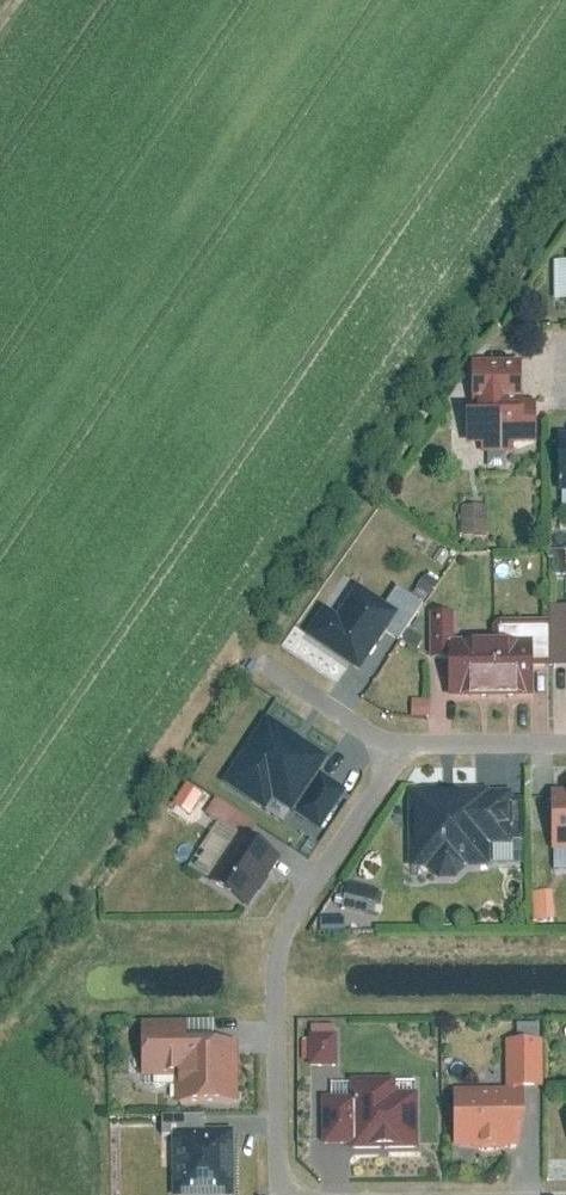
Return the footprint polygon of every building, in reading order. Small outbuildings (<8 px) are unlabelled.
[(475,357),(475,392),(522,392),(522,357),(475,357)] [(525,395),(471,395),(471,399),(468,399),(468,440),(484,440),(484,450),(516,450),(516,439),(537,439),(538,399),(525,398),(525,395)] [(463,535),(489,534),(488,504),(462,505),(463,535)] [(360,583),(340,613),(324,603),(306,632),(361,667),(399,608),(360,583)] [(456,692),(536,691),(536,635),(455,636),(456,692)] [(414,716),(432,716),(432,699),(414,699),(414,716)] [(266,808),(273,797),(293,810),(330,755),(265,712),(221,778),(266,808)] [(508,787),(408,788),(408,866),(424,866),(436,877),(457,877),(463,865),(487,865),(487,845),(514,844),(514,840),(523,839),(523,797),(508,797),(508,787)] [(553,846),(565,846),(565,787),(553,787),(553,846)] [(242,826),(208,876),(248,904),(282,854),(242,826)] [(346,908),(378,915),(383,889),(351,883),(346,908)] [(323,930),(347,931),(347,920),(324,919),(323,930)] [(310,1021),(310,1064),(337,1065),(337,1032),(334,1032),(335,1021),(310,1021)] [(143,1075),(175,1075),(175,1101),(238,1101),(238,1033),(143,1033),(143,1050),(131,1050),(131,1069),(143,1069),(143,1075)] [(506,1037),(506,1084),(542,1084),(542,1037),(506,1037)] [(395,1074),(353,1075),(353,1095),(353,1142),(354,1149),(419,1148),(418,1091),(395,1091),(395,1074)] [(454,1087),(454,1146),(520,1146),(520,1086),(454,1087)] [(353,1142),(353,1095),(323,1095),(324,1142),(353,1142)] [(172,1194),(235,1194),(235,1127),(171,1127),(172,1194)]
